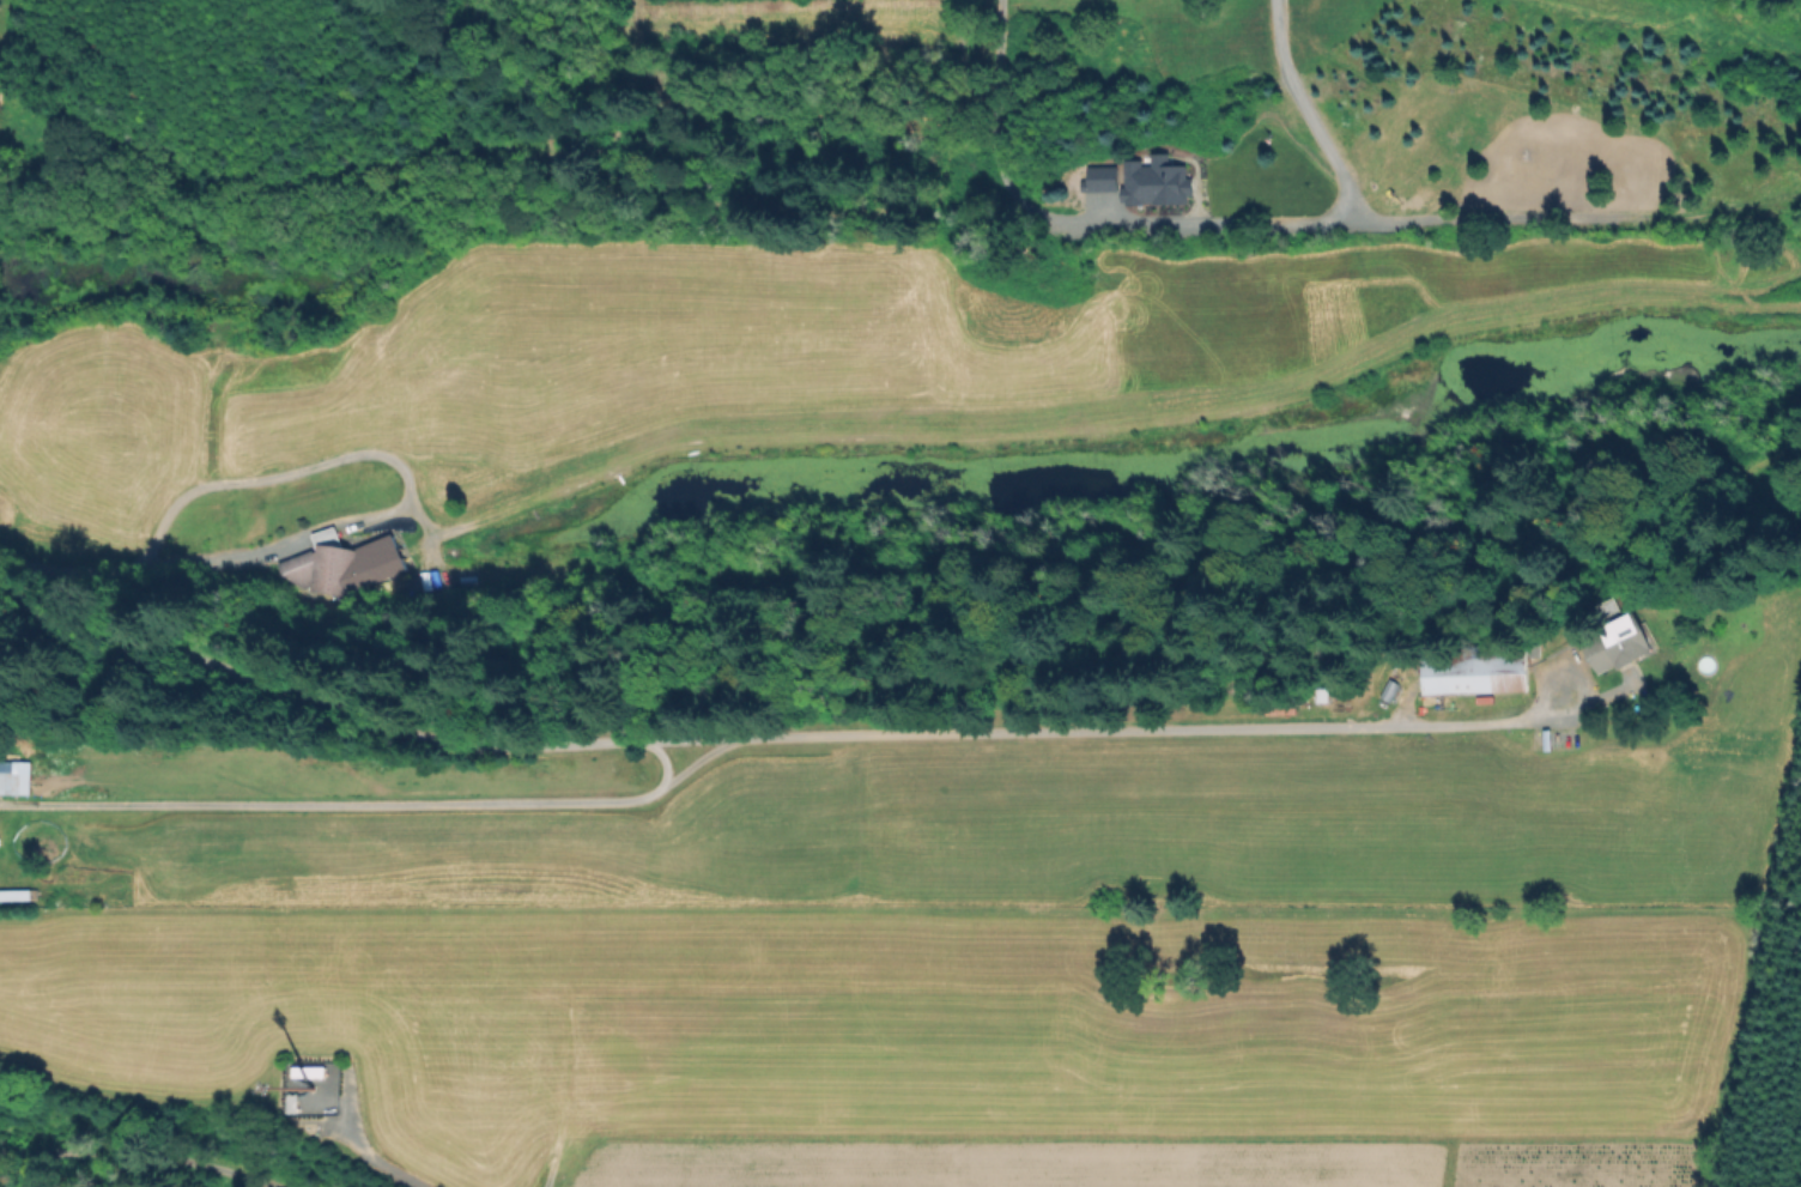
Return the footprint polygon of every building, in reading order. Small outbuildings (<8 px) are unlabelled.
[(341,540),(346,553),(394,533),(410,569),(348,596),(348,595),(308,589),(285,576),(280,562),(317,549),(313,534),(336,526),(341,540)] [(1655,650),(1601,678),(1585,646),(1606,635),(1602,628),(1635,611),(1655,650)] [(1529,691),(1424,696),(1421,650),(1528,647),(1529,691)] [(1328,686),(1328,702),(1315,702),(1315,686),(1328,686)] [(0,775),(0,798),(26,799),(27,776),(0,775)] [(24,902),(24,894),(0,893),(0,901),(24,902)] [(289,1068),(289,1079),(321,1079),(321,1068),(289,1068)]
